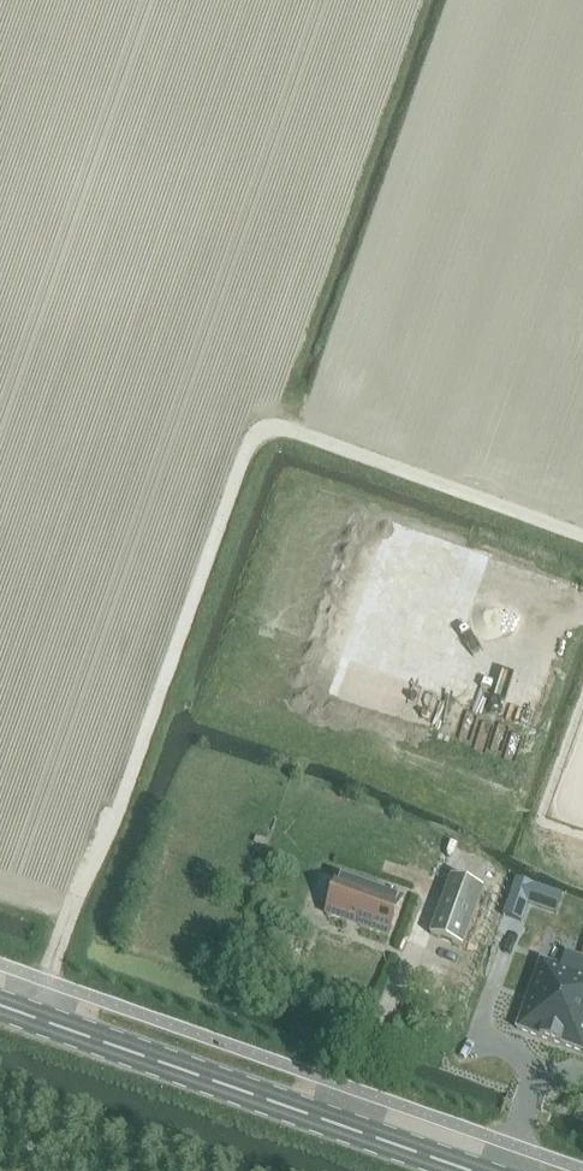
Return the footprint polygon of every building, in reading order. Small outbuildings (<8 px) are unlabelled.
[(325,914),(391,938),(405,898),(339,875),(325,914)] [(431,934),(463,944),(482,885),(450,875),(431,934)] [(518,1026),(517,1029),(520,1030),(520,1029),(552,1041),(581,958),(567,953),(562,967),(542,960),(519,1027),(518,1026)] [(552,1041),(582,1052),(582,959),(581,958),(552,1041)]
